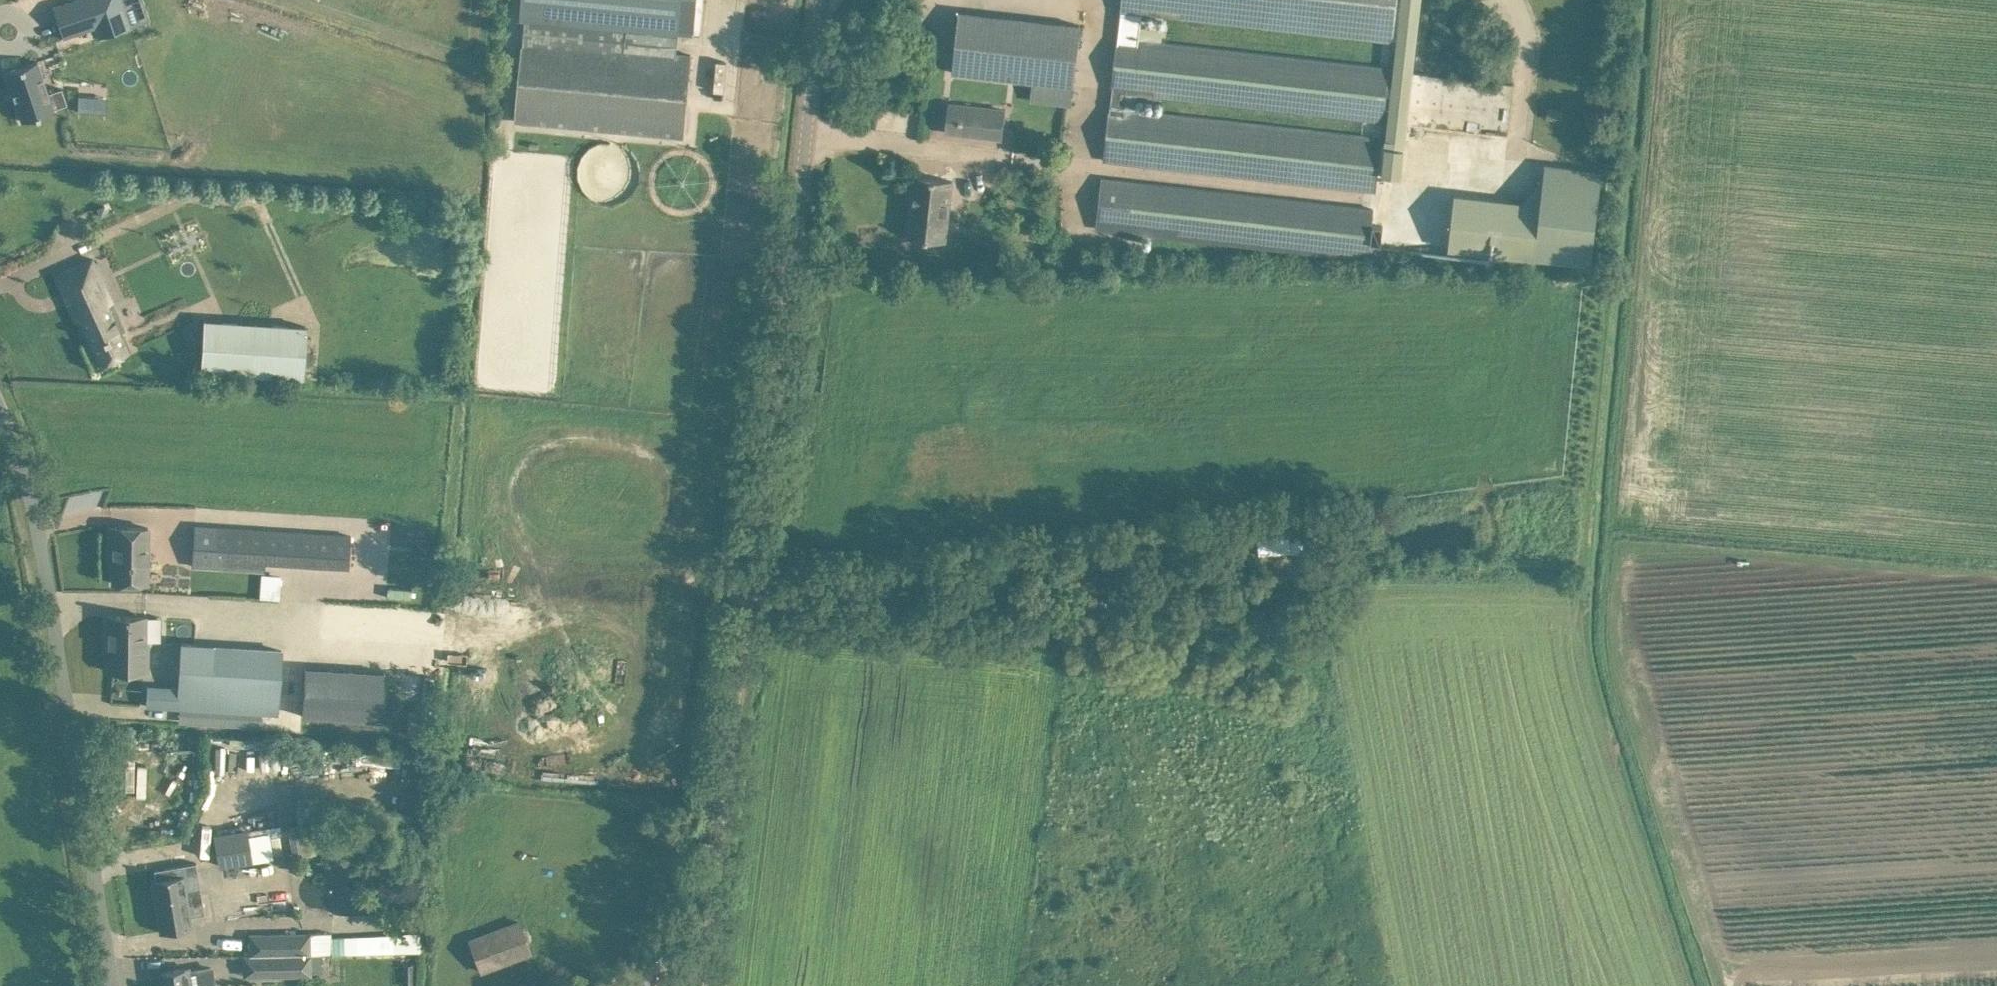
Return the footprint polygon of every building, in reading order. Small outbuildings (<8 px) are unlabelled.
[(52,6),(63,38),(94,27),(98,37),(130,26),(121,0),(70,0),(52,6)] [(524,18),(628,28),(700,35),(704,0),(525,0),(524,18)] [(1124,162),(1376,190),(1377,172),(1401,175),(1407,121),(1413,70),(1420,0),(1122,0),(1118,37),(1105,160),(1124,162)] [(959,11),(952,71),(1033,81),(1074,85),(1077,64),(1081,25),(1060,22),(959,11)] [(692,55),(627,47),(628,28),(524,18),(514,120),(684,137),(692,55)] [(37,60),(5,71),(22,120),(53,110),(53,108),(67,103),(61,87),(47,92),(37,60)] [(907,64),(906,75),(921,76),(922,66),(907,64)] [(1407,121),(1507,132),(1513,81),(1413,70),(1407,121)] [(93,105),(93,111),(105,112),(106,100),(99,100),(93,105)] [(1002,138),(1006,110),(948,103),(945,131),(1002,138)] [(1547,108),(1546,117),(1562,119),(1563,109),(1547,108)] [(907,237),(927,239),(946,241),(952,180),(914,176),(907,237)] [(1097,227),(1117,229),(1369,257),(1374,207),(1103,177),(1097,227)] [(1449,248),(1449,253),(1591,268),(1597,211),(1541,205),(1539,205),(1455,195),(1449,248)] [(55,274),(75,319),(78,318),(98,364),(130,350),(122,332),(124,331),(91,257),(55,274)] [(200,370),(303,376),(306,326),(203,319),(200,370)] [(348,566),(351,532),(214,524),(211,564),(261,568),(262,561),(348,566)] [(110,552),(113,552),(113,582),(147,583),(148,549),(144,549),(145,526),(110,526),(110,552)] [(416,539),(415,545),(419,551),(426,551),(427,540),(416,539)] [(107,615),(107,647),(110,647),(109,671),(147,671),(147,651),(144,651),(145,615),(107,615)] [(277,713),(281,649),(202,645),(182,643),(178,687),(147,685),(146,704),(196,708),(277,713)] [(385,670),(304,666),(302,714),(382,719),(385,670)] [(317,828),(295,832),(299,856),(321,851),(317,828)] [(252,859),(247,830),(213,836),(218,864),(252,859)] [(204,913),(196,862),(154,868),(155,878),(151,879),(160,931),(191,926),(190,915),(204,913)] [(466,936),(479,971),(531,951),(518,916),(466,936)] [(310,932),(249,933),(249,955),(261,954),(310,954),(330,953),(330,933),(310,933),(310,932)] [(421,934),(380,935),(380,952),(421,952),(421,934)] [(310,954),(261,954),(261,975),(310,974),(310,954)] [(211,967),(185,971),(184,967),(161,971),(163,985),(161,985),(215,985),(211,967)]
